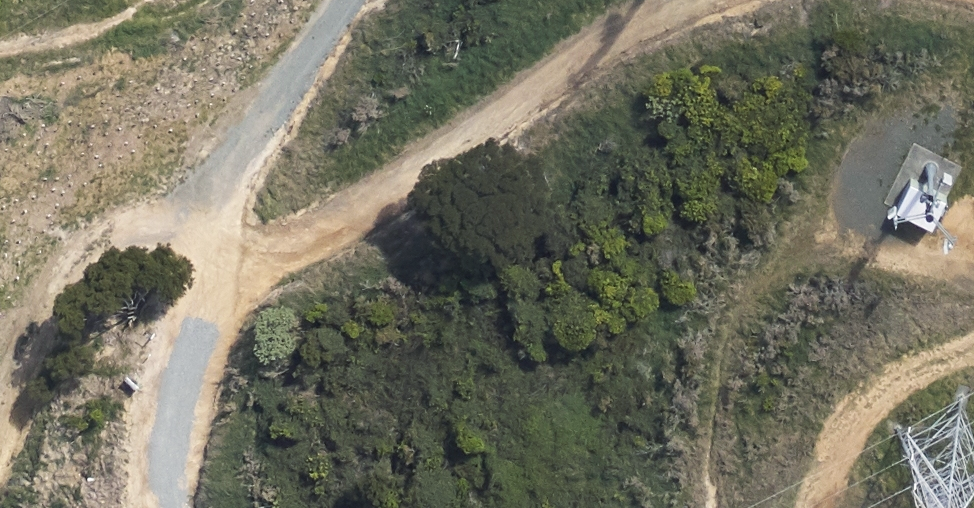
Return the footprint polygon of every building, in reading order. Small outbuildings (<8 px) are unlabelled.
[(961,181),(905,160),(883,218),(939,239),(961,181)]
